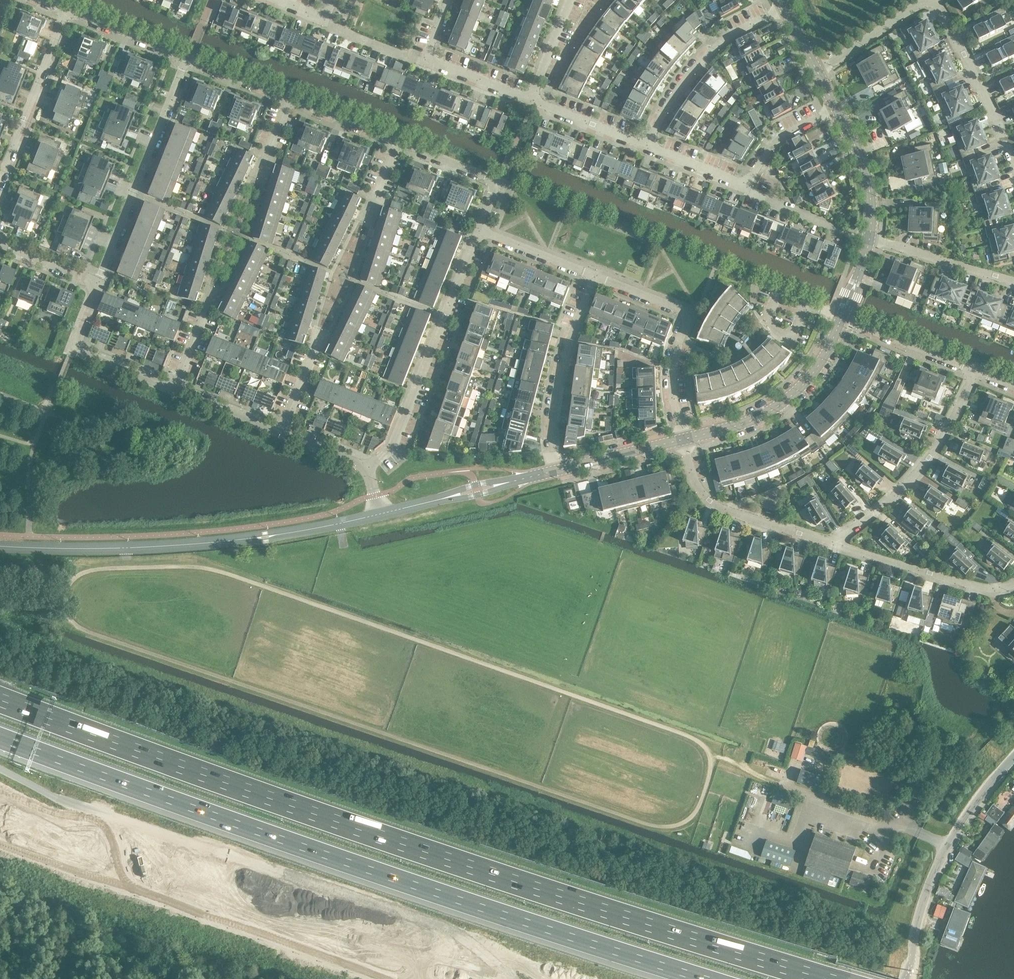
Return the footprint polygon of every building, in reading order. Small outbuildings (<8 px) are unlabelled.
[(171,4),(179,7),(177,10),(187,14),(193,0),(173,0),(171,4)] [(433,4),(423,0),(410,0),(408,5),(417,9),(415,13),(416,13),(425,16),(425,17),(426,17),(427,13),(429,13),(433,4)] [(464,4),(481,11),(485,1),(483,0),(466,0),(464,4)] [(552,4),(541,0),(535,0),(532,8),(549,15),(552,9),(552,8),(550,8),(552,4)] [(633,14),(638,17),(644,9),(640,6),(634,0),(619,0),(618,1),(633,14)] [(736,0),(718,0),(715,2),(723,17),(740,8),(736,0)] [(963,11),(982,0),(957,0),(956,0),(963,11)] [(626,22),(633,14),(618,1),(615,5),(611,10),(626,22)] [(233,29),(240,12),(235,10),(236,7),(224,3),(216,22),(225,25),(224,28),(232,32),(233,29)] [(481,11),(464,4),(462,10),(461,10),(461,11),(463,11),(461,15),(477,21),(481,11)] [(547,21),(549,15),(532,8),(528,18),(544,24),(545,21),(547,22),(547,21)] [(973,29),(979,41),(1007,27),(1005,24),(1011,21),(1004,8),(987,16),(989,21),(973,29)] [(13,33),(24,38),(33,17),(28,15),(29,13),(20,10),(18,17),(19,18),(13,33)] [(241,10),(240,12),(233,29),(250,35),(258,16),(241,10)] [(608,14),(604,19),(620,30),(626,22),(611,10),(608,14)] [(676,34),(690,48),(694,43),(698,39),(697,39),(693,35),(697,32),(695,30),(701,25),(695,12),(687,20),(688,22),(684,26),(676,34)] [(477,21),(461,15),(457,25),(473,31),(477,21)] [(275,23),(258,16),(250,35),(267,42),(275,23)] [(33,17),(24,38),(36,42),(42,27),(43,27),(46,20),(37,17),(37,18),(33,17)] [(524,28),(540,34),(544,24),(528,18),(524,28)] [(620,30),(604,19),(601,23),(597,28),(613,39),(620,30)] [(913,22),(900,30),(905,39),(908,38),(911,45),(935,31),(931,23),(929,24),(927,21),(916,27),(913,22)] [(283,52),(284,49),(290,32),(285,30),(286,27),(275,23),(267,42),(276,45),(274,48),(283,52)] [(473,31),(457,25),(453,35),(469,41),(473,31)] [(536,44),(540,34),(524,28),(520,38),(536,44)] [(613,39),(597,28),(594,32),(591,37),(607,48),(613,39)] [(291,29),(290,32),(284,49),(292,52),(291,55),(300,58),(301,55),(307,39),(302,37),(303,34),(291,29)] [(935,31),(911,45),(915,51),(912,52),(918,62),(931,55),(928,50),(939,43),(938,40),(940,39),(935,31)] [(74,57),(85,62),(94,41),(89,39),(90,38),(81,34),(78,41),(80,42),(74,57)] [(686,52),(690,48),(676,34),(668,43),(682,56),(686,52)] [(744,58),(761,49),(753,34),(736,43),(744,58)] [(469,41),(453,35),(449,45),(456,48),(456,50),(462,53),(463,51),(465,52),(469,41)] [(308,36),(307,39),(301,55),(309,59),(308,62),(316,65),(318,62),(325,43),(324,46),(319,43),(320,41),(308,36)] [(986,56),(992,68),(1013,57),(1013,36),(1000,43),(1002,48),(986,56)] [(607,48),(591,37),(588,42),(585,47),(601,57),(607,48)] [(516,48),(532,55),(536,44),(520,38),(516,48)] [(94,41),(85,62),(97,66),(103,51),(104,51),(107,45),(99,41),(98,43),(94,41)] [(334,69),(342,50),(342,49),(340,52),(335,50),(336,47),(325,43),(318,62),(326,65),(325,68),(333,72),(334,69)] [(679,60),(682,56),(668,43),(660,52),(675,64),(679,60)] [(865,76),(887,64),(882,54),(885,52),(882,46),(867,53),(870,59),(859,65),(865,76)] [(579,56),(595,66),(601,57),(585,47),(582,52),(579,56)] [(528,65),(532,55),(516,48),(512,58),(528,65)] [(751,73),(769,64),(761,49),(744,58),(748,67),(745,68),(748,75),(751,73)] [(351,75),(359,56),(342,50),(334,69),(351,75)] [(30,55),(19,51),(17,57),(28,61),(30,55)] [(482,52),(480,59),(485,61),(488,54),(482,52)] [(672,68),(675,64),(660,52),(653,61),(669,72),(672,68)] [(132,80),(140,59),(136,58),(136,56),(128,53),(125,60),(126,60),(126,62),(120,60),(115,73),(132,80)] [(931,55),(918,62),(922,71),(923,71),(927,77),(953,64),(949,56),(947,57),(945,54),(934,60),(931,55)] [(490,55),(487,62),(492,64),(495,57),(490,55)] [(368,82),(376,63),(359,56),(351,75),(368,82)] [(595,66),(579,56),(573,66),(590,76),(595,66)] [(528,65),(512,58),(508,69),(510,69),(509,71),(516,74),(517,72),(524,75),(528,65)] [(140,59),(132,80),(143,85),(149,69),(151,70),(153,63),(145,60),(144,61),(140,59)] [(723,63),(725,67),(733,63),(731,59),(723,63)] [(646,70),(662,81),(665,77),(669,72),(653,61),(646,70)] [(20,88),(27,70),(7,62),(3,72),(0,71),(0,80),(20,88)] [(385,89),(392,70),(392,69),(391,72),(386,70),(387,67),(376,63),(368,82),(377,85),(375,88),(384,92),(385,89)] [(759,88),(776,79),(769,64),(751,73),(759,88)] [(893,75),(887,64),(865,76),(870,87),(881,81),(884,87),(899,80),(896,73),(893,75)] [(953,64),(927,77),(930,84),(929,84),(934,94),(948,87),(945,82),(957,76),(955,73),(957,72),(953,64)] [(731,65),(726,68),(732,81),(738,78),(731,65)] [(590,76),(573,66),(570,71),(568,76),(585,85),(590,76)] [(68,70),(66,76),(77,81),(79,75),(68,70)] [(101,90),(105,79),(108,73),(100,70),(98,77),(99,77),(95,88),(101,90)] [(400,98),(402,95),(409,76),(408,79),(402,77),(404,74),(392,70),(385,89),(393,92),(392,95),(400,98)] [(656,90),(662,81),(646,70),(640,80),(656,90)] [(703,82),(718,95),(725,86),(727,84),(719,74),(718,75),(716,78),(712,74),(712,73),(711,73),(703,82)] [(418,102),(426,83),(425,83),(424,85),(419,83),(420,81),(409,76),(402,95),(410,99),(409,102),(417,105),(418,102)] [(580,95),(585,85),(568,76),(565,82),(562,88),(563,88),(568,90),(567,94),(579,99),(580,95)] [(999,83),(1005,95),(1013,90),(1013,76),(999,83)] [(105,79),(101,90),(107,92),(111,81),(105,79)] [(767,103),(784,94),(776,79),(759,88),(767,103)] [(0,80),(0,100),(13,106),(20,88),(0,80)] [(634,90),(651,99),(656,90),(640,80),(634,90)] [(198,81),(195,87),(194,87),(188,104),(201,110),(210,87),(206,85),(206,84),(198,81)] [(711,103),(718,95),(703,82),(696,91),(711,103)] [(435,109),(443,90),(442,89),(441,92),(436,90),(437,87),(426,83),(418,102),(427,105),(426,108),(434,112),(435,109)] [(53,101),(80,112),(83,104),(77,102),(81,92),(60,84),(53,101)] [(210,87),(202,108),(213,112),(219,97),(221,98),(224,91),(215,87),(215,89),(210,87)] [(948,87),(934,94),(938,103),(939,103),(942,110),(969,98),(966,89),(964,91),(962,87),(950,92),(948,87)] [(452,115),(460,96),(443,90),(435,109),(452,115)] [(651,99),(634,90),(628,100),(645,109),(651,99)] [(711,103),(696,91),(689,100),(705,112),(711,103)] [(893,104),(882,110),(888,121),(906,112),(910,110),(905,99),(908,97),(905,91),(890,99),(893,104)] [(124,99),(135,104),(138,98),(126,94),(124,99)] [(792,110),(784,94),(767,103),(775,119),(792,110)] [(237,128),(239,123),(248,102),(243,100),(244,99),(235,95),(233,102),(234,103),(228,118),(230,119),(228,125),(237,128)] [(469,122),(476,103),(460,96),(452,115),(469,122)] [(969,98),(942,110),(945,116),(945,117),(949,127),(963,121),(961,115),(972,110),(971,107),(973,106),(969,98)] [(135,104),(124,99),(122,104),(134,108),(135,104)] [(640,119),(645,109),(628,100),(623,110),(621,115),(632,120),(634,116),(639,119),(640,119)] [(705,112),(689,100),(683,110),(699,121),(705,112)] [(77,120),(80,112),(53,101),(46,119),(67,127),(71,117),(77,120)] [(248,102),(239,123),(251,127),(257,112),(258,112),(261,106),(253,102),(252,104),(248,102)] [(486,129),(493,110),(493,109),(492,112),(486,110),(487,107),(476,103),(469,122),(478,126),(477,129),(485,132),(486,129)] [(738,104),(732,113),(738,118),(745,109),(738,104)] [(104,112),(101,120),(128,131),(135,113),(114,105),(110,115),(104,112)] [(754,109),(748,112),(756,128),(762,125),(754,109)] [(504,114),(493,110),(486,129),(494,132),(493,135),(502,138),(509,119),(503,117),(504,114)] [(677,119),(693,130),(699,121),(683,110),(677,119)] [(906,112),(888,121),(893,132),(904,127),(908,133),(922,125),(919,119),(916,120),(910,110),(906,112)] [(183,122),(194,127),(196,121),(185,117),(183,122)] [(217,123),(213,134),(218,137),(223,125),(225,121),(219,119),(217,123)] [(688,139),(693,130),(677,119),(670,130),(671,131),(671,130),(676,133),(674,136),(674,137),(686,141),(688,139)] [(128,131),(101,120),(98,128),(104,130),(100,140),(121,148),(128,131)] [(207,132),(213,134),(217,123),(212,121),(207,132)] [(963,121),(949,127),(953,136),(954,136),(957,143),(984,132),(981,124),(979,125),(977,121),(965,126),(963,121)] [(304,148),(309,150),(317,130),(313,128),(313,126),(305,123),(302,130),(301,129),(300,131),(291,151),(301,155),(304,148)] [(889,126),(886,128),(883,123),(869,132),(874,141),(892,132),(889,126)] [(177,124),(173,134),(192,142),(196,131),(177,124)] [(731,140),(748,150),(754,140),(753,139),(753,140),(748,137),(750,134),(751,133),(741,124),(741,125),(737,130),(731,140)] [(549,154),(557,135),(540,128),(532,147),(549,154)] [(317,130),(309,150),(321,155),(327,139),(328,140),(331,133),(322,130),(322,131),(317,130)] [(984,132),(957,143),(959,149),(959,150),(963,160),(977,154),(975,149),(987,144),(985,141),(988,140),(984,132)] [(192,142),(173,134),(169,144),(188,152),(192,142)] [(33,153),(60,164),(63,156),(57,153),(61,144),(40,135),(33,153)] [(573,141),(557,135),(549,154),(566,161),(573,141)] [(795,159),(813,150),(805,135),(787,144),(795,159)] [(336,168),(345,172),(356,145),(352,143),(352,142),(344,138),(341,145),(342,146),(336,161),(339,162),(336,168)] [(239,145),(250,151),(252,145),(242,140),(239,145)] [(741,160),(748,150),(731,140),(726,147),(723,145),(718,154),(722,156),(734,160),(736,156),(741,159),(741,160)] [(582,170),(583,167),(589,151),(584,149),(585,146),(573,141),(566,161),(572,163),(572,166),(582,170)] [(165,154),(184,162),(188,152),(169,144),(165,154)] [(356,145),(345,172),(354,175),(356,169),(359,170),(362,163),(367,165),(371,156),(367,155),(369,149),(361,145),(360,147),(356,145)] [(906,169),(933,164),(930,152),(932,152),(931,145),(914,148),(916,155),(904,157),(906,169)] [(232,158),(250,166),(254,156),(237,148),(232,158)] [(599,174),(606,157),(601,155),(602,153),(590,148),(589,151),(583,167),(589,170),(588,172),(598,176),(599,174)] [(803,175),(820,166),(813,150),(795,159),(803,175)] [(57,171),(60,164),(33,153),(26,171),(47,179),(51,169),(57,171)] [(180,172),(184,162),(165,154),(161,165),(180,172)] [(977,154),(963,160),(966,170),(967,169),(970,176),(997,167),(994,158),(992,159),(991,156),(979,160),(977,154)] [(623,164),(617,162),(619,159),(607,155),(606,157),(599,174),(606,177),(605,179),(615,183),(616,181),(623,164)] [(84,164),(81,172),(107,182),(114,165),(94,157),(90,166),(84,164)] [(232,158),(227,168),(245,176),(250,166),(232,158)] [(285,158),(283,164),(294,167),(296,161),(285,158)] [(779,160),(773,163),(776,169),(782,166),(779,160)] [(640,171),(639,171),(634,169),(635,166),(624,161),(623,164),(616,181),(623,183),(622,186),(632,190),(633,187),(640,171)] [(946,163),(939,164),(941,175),(948,173),(946,163)] [(315,175),(321,177),(325,166),(320,164),(315,175)] [(935,176),(933,164),(906,169),(909,182),(921,179),(922,186),(939,182),(937,175),(935,176)] [(157,175),(176,182),(180,172),(161,165),(157,175)] [(273,176),(292,182),(295,171),(276,165),(273,176)] [(325,166),(321,177),(326,180),(331,168),(325,166)] [(406,189),(418,193),(426,173),(421,171),(422,169),(413,166),(411,173),(412,174),(406,189)] [(811,190),(828,181),(820,166),(803,175),(811,190)] [(997,167),(970,176),(972,183),(971,184),(975,194),(989,189),(987,184),(999,179),(998,176),(1000,175),(997,167)] [(245,176),(227,168),(222,177),(240,186),(245,176)] [(640,168),(639,171),(640,171),(633,187),(650,194),(657,175),(640,168)] [(107,182),(81,172),(77,180),(83,182),(76,200),(90,205),(93,197),(100,200),(107,182)] [(426,173),(418,193),(429,198),(435,183),(436,183),(439,176),(431,173),(430,174),(426,173)] [(312,174),(309,180),(314,182),(318,184),(321,177),(315,175),(312,174)] [(172,192),(176,182),(157,175),(153,185),(172,192)] [(667,201),(674,181),(657,175),(650,194),(667,201)] [(787,175),(781,178),(784,183),(790,180),(787,175)] [(292,182),(273,176),(270,186),(288,192),(292,182)] [(240,186),(222,177),(218,187),(235,196),(240,186)] [(444,204),(455,208),(464,188),(459,186),(460,184),(451,181),(449,188),(450,188),(444,204)] [(690,191),(685,189),(686,186),(674,181),(667,201),(673,203),(672,206),(683,210),(684,207),(690,191)] [(831,187),(828,181),(811,190),(820,208),(829,210),(831,204),(831,202),(831,200),(831,198),(831,196),(830,194),(830,193),(828,189),(831,187)] [(347,188),(358,194),(360,188),(350,183),(347,188)] [(56,184),(53,190),(60,193),(62,187),(56,184)] [(939,184),(925,187),(926,193),(940,192),(939,184)] [(172,192),(153,185),(149,194),(148,195),(168,203),(172,192)] [(288,192),(270,186),(266,197),(285,202),(288,192)] [(12,205),(39,215),(42,208),(36,205),(40,195),(19,187),(12,205)] [(235,196),(218,187),(213,197),(230,206),(235,196)] [(464,188),(455,208),(467,213),(473,198),(474,198),(477,191),(469,188),(468,189),(464,188)] [(691,188),(690,191),(684,207),(690,210),(689,212),(699,216),(700,214),(708,195),(706,197),(701,195),(702,193),(691,188)] [(989,189),(975,194),(978,204),(979,203),(981,210),(1009,202),(1006,194),(1004,194),(1003,191),(991,194),(989,189)] [(339,200),(357,209),(362,199),(344,190),(339,200)] [(716,223),(717,221),(725,201),(724,201),(723,204),(718,202),(719,199),(708,195),(700,214),(707,217),(706,219),(716,223)] [(799,195),(792,198),(795,205),(802,201),(799,195)] [(230,206),(213,197),(208,207),(226,215),(230,206)] [(263,207),(282,213),(285,202),(266,197),(263,207)] [(334,210),(352,219),(357,209),(339,200),(334,210)] [(393,201),(391,207),(402,210),(404,205),(393,201)] [(736,206),(725,201),(717,221),(724,223),(723,226),(733,230),(734,227),(742,208),(741,208),(740,211),(735,209),(736,206)] [(142,212),(161,220),(165,210),(146,202),(145,202),(146,203),(142,212)] [(911,221),(938,222),(939,210),(941,210),(941,203),(925,202),(924,209),(912,208),(911,221)] [(1009,202),(981,210),(983,218),(982,218),(985,228),(1000,224),(998,219),(1010,215),(1009,211),(1012,211),(1009,202)] [(427,219),(429,220),(433,209),(435,205),(429,203),(427,207),(423,218),(426,219),(427,219)] [(36,223),(39,215),(12,205),(5,222),(26,231),(30,221),(36,223)] [(221,225),(226,215),(208,207),(203,217),(221,225)] [(282,213),(263,207),(260,217),(279,223),(282,213)] [(63,216),(60,224),(87,234),(94,217),(73,208),(69,218),(63,216)] [(383,208),(380,218),(399,224),(402,213),(383,208)] [(734,227),(751,234),(758,215),(742,208),(734,227)] [(433,209),(429,220),(434,222),(439,211),(433,209)] [(334,210),(330,220),(347,229),(352,219),(334,210)] [(157,230),(161,220),(142,212),(138,222),(157,230)] [(768,241),(775,221),(758,215),(751,234),(768,241)] [(279,223),(260,217),(257,228),(275,233),(279,223)] [(396,235),(399,224),(380,218),(377,229),(396,235)] [(427,219),(424,225),(435,230),(438,224),(434,222),(429,220),(427,219)] [(347,229),(330,220),(325,230),(342,238),(347,229)] [(783,250),(784,247),(792,228),(791,228),(790,231),(785,229),(786,226),(775,221),(768,241),(774,243),(773,246),(783,250)] [(938,234),(938,222),(911,221),(911,233),(923,234),(923,241),(939,241),(940,234),(938,234)] [(138,222),(134,232),(153,240),(157,230),(138,222)] [(448,228),(459,232),(461,227),(450,222),(448,228)] [(197,234),(216,240),(219,229),(201,223),(197,234)] [(57,231),(63,234),(59,243),(55,242),(51,250),(67,256),(70,248),(80,252),(87,234),(60,224),(57,231)] [(985,228),(988,238),(990,245),(1013,239),(1013,228),(1013,227),(1001,230),(1000,224),(985,228)] [(272,244),(275,233),(257,228),(253,238),(272,244)] [(800,256),(801,254),(809,235),(808,235),(807,237),(802,235),(803,233),(792,228),(784,247),(791,250),(790,252),(800,256)] [(374,239),(392,245),(396,235),(377,229),(374,239)] [(439,240),(458,247),(462,237),(443,229),(439,240)] [(342,238),(325,230),(320,240),(338,248),(342,238)] [(153,240),(134,232),(130,243),(149,250),(153,240)] [(216,240),(197,234),(194,244),(213,250),(216,240)] [(820,239),(809,235),(801,254),(808,257),(807,259),(817,263),(818,261),(826,241),(825,241),(824,244),(819,242),(820,239)] [(389,255),(392,245),(374,239),(370,249),(389,255)] [(990,245),(992,252),(991,252),(994,264),(1009,260),(1008,254),(1013,252),(1013,239),(990,245)] [(338,248),(320,240),(315,249),(333,258),(338,248)] [(458,247),(439,240),(435,250),(454,257),(458,247)] [(837,246),(826,241),(818,261),(825,263),(824,266),(834,270),(842,251),(835,248),(837,246)] [(247,252),(265,261),(269,251),(252,242),(247,252)] [(149,250),(130,243),(126,253),(145,260),(149,250)] [(213,250),(194,244),(191,255),(210,261),(213,250)] [(328,268),(333,258),(315,249),(310,259),(328,268)] [(389,255),(370,249),(367,260),(386,266),(389,255)] [(454,257),(435,250),(431,260),(450,267),(454,257)] [(265,261),(247,252),(242,262),(260,271),(265,261)] [(145,260),(126,253),(122,263),(141,270),(145,260)] [(210,261),(191,255),(188,265),(206,271),(210,261)] [(487,277),(498,281),(506,261),(496,256),(495,255),(487,277)] [(386,266),(367,260),(364,270),(383,276),(386,266)] [(450,267),(431,260),(427,270),(446,278),(450,267)] [(509,285),(517,264),(506,261),(498,281),(509,285)] [(897,263),(893,274),(916,284),(921,273),(924,274),(927,267),(912,261),(909,267),(897,263)] [(260,271),(242,262),(237,272),(255,280),(260,271)] [(137,281),(141,270),(122,263),(118,273),(137,281)] [(519,290),(528,269),(527,269),(517,264),(509,285),(519,290)] [(188,265),(184,276),(203,281),(206,271),(188,265)] [(305,277),(323,282),(326,272),(308,266),(305,277)] [(6,294),(5,295),(6,295),(14,274),(3,270),(3,269),(0,267),(0,292),(6,294)] [(530,294),(538,272),(528,269),(519,290),(530,294)] [(383,276),(364,270),(361,281),(379,287),(383,276)] [(446,278),(427,270),(423,280),(442,288),(446,278)] [(255,280),(237,272),(233,281),(250,290),(255,280)] [(540,298),(548,277),(538,272),(530,294),(540,298)] [(890,287),(888,293),(897,297),(913,303),(915,296),(912,295),(916,284),(893,274),(888,286),(890,287)] [(25,277),(21,275),(15,290),(20,292),(17,299),(35,306),(34,307),(35,307),(43,286),(32,281),(33,280),(25,277)] [(203,281),(184,276),(181,286),(200,292),(203,281)] [(323,282),(305,277),(301,287),(320,293),(323,282)] [(549,278),(548,277),(540,298),(551,302),(560,281),(549,278)] [(936,297),(948,301),(955,283),(943,278),(943,280),(936,278),(930,292),(937,294),(936,297)] [(442,288),(423,280),(419,290),(438,298),(442,288)] [(233,281),(228,291),(246,300),(250,290),(233,281)] [(560,281),(551,302),(562,307),(570,286),(560,281)] [(964,312),(972,292),(966,290),(967,287),(955,283),(948,301),(958,306),(957,309),(964,312)] [(354,295),(372,303),(377,293),(359,285),(354,295)] [(54,289),(54,288),(50,286),(44,301),(49,303),(46,311),(64,317),(63,318),(64,318),(72,297),(61,293),(62,292),(54,289)] [(197,302),(200,292),(181,286),(178,297),(197,302)] [(320,293),(301,287),(298,297),(317,303),(320,293)] [(721,347),(726,337),(727,335),(733,324),(741,314),(749,305),(734,289),(730,293),(727,291),(722,300),(720,299),(718,303),(713,312),(711,311),(709,316),(709,315),(705,325),(707,326),(705,330),(702,329),(699,340),(708,343),(708,342),(721,347)] [(434,308),(438,298),(419,290),(415,300),(434,308)] [(246,300),(228,291),(223,301),(241,310),(246,300)] [(982,319),(991,297),(979,292),(978,295),(972,292),(964,312),(982,319)] [(99,311),(118,318),(125,302),(106,294),(99,311)] [(372,303),(354,295),(349,304),(367,313),(372,303)] [(317,303),(298,297),(295,308),(313,313),(317,303)] [(588,317),(599,321),(608,300),(596,297),(588,317)] [(1000,326),(1008,306),(1002,304),(1002,302),(991,297),(982,319),(1000,326)] [(601,318),(611,322),(618,305),(608,300),(599,321),(599,322),(601,318)] [(236,320),(241,310),(223,301),(218,311),(236,320)] [(143,309),(125,302),(118,318),(137,326),(143,309)] [(345,314),(362,323),(367,313),(349,304),(345,314)] [(473,314),(491,320),(495,321),(498,311),(477,304),(473,314)] [(611,322),(609,325),(620,330),(629,308),(618,305),(611,322)] [(1008,306),(1000,326),(1013,332),(1013,309),(1008,306)] [(408,318),(427,325),(431,315),(412,307),(408,318)] [(292,318),(310,324),(313,313),(295,308),(292,318)] [(622,326),(633,330),(639,314),(629,308),(620,330),(621,330),(622,326)] [(155,333),(162,316),(143,309),(137,326),(155,333)] [(358,333),(362,323),(345,314),(340,324),(358,333)] [(487,329),(491,320),(473,314),(470,323),(487,329)] [(641,338),(642,338),(650,317),(639,314),(633,330),(643,334),(641,338)] [(162,316),(155,333),(174,341),(181,324),(162,316)] [(652,343),(654,339),(661,322),(660,322),(650,317),(642,338),(652,343)] [(310,324),(292,318),(288,328),(307,334),(310,324)] [(427,325),(408,318),(404,328),(423,335),(427,325)] [(534,331),(552,336),(554,326),(530,319),(528,330),(534,331)] [(661,322),(654,339),(665,343),(671,325),(661,322)] [(487,329),(470,323),(467,333),(484,339),(487,329)] [(358,333),(340,324),(335,334),(353,342),(358,333)] [(251,327),(248,334),(257,337),(259,331),(251,327)] [(304,345),(307,334),(288,328),(285,339),(304,345)] [(423,335),(404,328),(400,338),(419,346),(423,335)] [(101,329),(97,340),(108,344),(113,333),(112,333),(101,329)] [(552,336),(534,331),(531,341),(549,346),(552,336)] [(481,349),(484,339),(467,333),(463,343),(481,349)] [(335,334),(330,344),(348,352),(353,342),(335,334)] [(592,339),(593,337),(581,335),(578,342),(591,344),(592,339)] [(738,340),(736,343),(739,344),(739,345),(738,345),(737,345),(737,346),(736,346),(736,347),(736,348),(736,349),(736,350),(737,350),(737,351),(738,351),(739,351),(740,351),(741,351),(741,350),(742,350),(742,349),(742,348),(743,347),(745,350),(748,348),(748,349),(749,348),(749,347),(750,347),(750,346),(750,345),(751,345),(751,344),(751,343),(751,342),(751,341),(751,340),(750,340),(750,339),(749,338),(749,337),(748,337),(747,336),(745,336),(745,335),(744,335),(743,335),(742,335),(741,336),(740,336),(739,337),(738,338),(737,339),(738,340)] [(126,351),(127,352),(131,340),(120,336),(115,347),(126,351)] [(226,361),(233,344),(214,337),(207,354),(226,361)] [(419,346),(400,338),(396,348),(415,356),(419,346)] [(525,340),(523,350),(546,356),(549,346),(531,341),(525,340)] [(773,375),(779,368),(778,366),(781,363),(784,365),(791,355),(783,350),(772,341),(763,351),(753,359),(743,366),(731,371),(720,376),(708,379),(695,381),(697,403),(703,402),(704,406),(713,402),(713,400),(717,399),(719,402),(728,398),(727,396),(732,395),(733,398),(742,392),(741,391),(745,389),(747,392),(755,385),(754,384),(758,382),(761,384),(768,377),(769,379),(772,375),(773,375)] [(145,359),(150,348),(149,347),(149,348),(138,343),(134,354),(145,359)] [(460,352),(478,358),(481,349),(463,343),(460,352)] [(233,344),(226,361),(245,369),(252,352),(233,344)] [(343,362),(348,352),(330,344),(326,354),(343,362)] [(577,356),(596,358),(597,348),(579,345),(577,356)] [(415,356),(396,348),(392,358),(411,366),(415,356)] [(520,360),(544,366),(546,356),(523,350),(520,360)] [(890,357),(875,350),(872,357),(860,352),(855,363),(880,375),(885,368),(890,357)] [(163,366),(164,367),(169,355),(168,355),(157,351),(153,362),(164,366),(163,366)] [(264,376),(270,359),(252,352),(245,369),(264,376)] [(481,360),(478,358),(460,352),(457,362),(474,368),(478,369),(481,360)] [(600,369),(601,359),(596,358),(577,356),(576,366),(594,368),(600,369)] [(411,366),(392,358),(388,368),(407,376),(411,366)] [(289,367),(270,359),(264,376),(283,384),(289,367)] [(518,370),(541,376),(544,366),(520,360),(518,370)] [(453,372),(471,378),(474,368),(457,362),(453,372)] [(851,367),(848,371),(873,386),(880,375),(855,363),(852,368),(851,367)] [(574,376),(593,379),(594,368),(576,366),(574,376)] [(912,392),(923,397),(933,374),(928,372),(929,371),(920,367),(918,374),(919,374),(912,392)] [(403,386),(407,376),(388,368),(384,379),(403,386)] [(634,379),(637,379),(655,378),(655,368),(633,368),(634,379)] [(515,379),(539,386),(541,376),(518,370),(515,379)] [(362,371),(358,382),(363,384),(367,373),(362,371)] [(873,386),(848,371),(846,375),(848,376),(844,381),(867,396),(873,386)] [(216,387),(221,376),(220,376),(209,372),(205,382),(216,387)] [(450,382),(471,388),(474,379),(471,378),(453,372),(450,382)] [(933,374),(923,397),(935,401),(942,383),(943,384),(946,377),(938,374),(937,376),(933,374)] [(593,379),(574,376),(573,386),(591,389),(593,379)] [(655,378),(637,379),(637,388),(637,389),(656,388),(655,378)] [(234,394),(235,395),(239,383),(228,379),(224,390),(235,394),(234,394)] [(539,386),(515,379),(512,389),(518,391),(536,396),(539,386)] [(334,404),(341,387),(322,380),(315,397),(334,404)] [(862,404),(867,396),(844,381),(840,386),(839,385),(836,389),(860,406),(862,404)] [(471,389),(471,388),(450,382),(447,391),(469,398),(472,389),(471,389)] [(881,390),(885,393),(890,386),(886,383),(881,390)] [(253,402),(254,402),(258,391),(258,390),(257,391),(247,386),(242,397),(253,401),(253,402)] [(591,389),(573,386),(572,397),(590,399),(591,389)] [(341,387),(334,404),(353,411),(360,395),(341,387)] [(634,388),(634,399),(656,399),(656,388),(637,389),(637,388),(634,388)] [(851,416),(860,406),(836,389),(834,392),(835,393),(831,398),(851,416)] [(881,400),(885,393),(881,390),(877,397),(881,400)] [(883,403),(893,407),(899,394),(893,390),(884,403),(883,403)] [(447,391),(444,401),(466,408),(469,398),(447,391)] [(533,406),(536,396),(518,391),(516,401),(533,406)] [(271,409),(272,409),(277,398),(276,398),(265,394),(261,405),(272,409),(271,409)] [(978,422),(990,427),(1001,401),(996,399),(997,398),(989,394),(986,401),(987,401),(982,414),(981,413),(978,422)] [(379,402),(360,395),(353,411),(372,419),(379,402)] [(594,400),(590,399),(572,397),(570,407),(588,409),(593,410),(594,400)] [(826,402),(823,405),(843,425),(851,416),(831,398),(827,403),(826,402)] [(510,399),(507,409),(531,415),(533,406),(516,401),(510,399)] [(656,399),(634,399),(635,410),(638,410),(656,409),(656,399)] [(444,401),(440,411),(462,418),(466,408),(444,401)] [(990,427),(1003,432),(1007,423),(1005,423),(1010,411),(1011,411),(1013,405),(1006,401),(1005,403),(1001,401),(990,427)] [(397,410),(379,402),(372,419),(391,426),(397,410)] [(893,408),(893,407),(883,403),(879,415),(885,417),(887,412),(893,414),(895,409),(893,408)] [(834,434),(843,425),(823,405),(819,408),(821,409),(816,414),(834,434)] [(867,412),(871,415),(876,409),(872,406),(867,412)] [(587,419),(588,409),(570,407),(569,417),(587,419)] [(927,420),(930,413),(919,408),(916,416),(927,420)] [(507,409),(505,419),(528,425),(531,415),(507,409)] [(656,409),(638,410),(638,417),(639,417),(645,418),(646,430),(645,430),(646,431),(658,427),(657,427),(656,409)] [(462,418),(440,411),(437,420),(458,427),(461,418),(462,418)] [(866,422),(871,415),(867,412),(862,419),(866,422)] [(324,430),(329,419),(328,418),(328,419),(317,414),(313,425),(324,430)] [(824,443),(834,434),(816,414),(806,421),(815,432),(810,435),(820,450),(826,445),(824,443)] [(908,436),(908,435),(920,440),(923,432),(925,433),(927,427),(899,416),(895,426),(901,428),(899,432),(900,432),(900,433),(900,434),(900,435),(900,436),(900,437),(901,437),(902,438),(903,439),(904,439),(905,439),(905,438),(906,438),(907,437),(908,436)] [(569,417),(567,427),(579,429),(586,430),(591,431),(593,420),(587,419),(569,417)] [(502,429),(508,431),(526,436),(528,425),(505,419),(502,429)] [(454,437),(458,427),(437,420),(434,430),(451,436),(454,437)] [(342,437),(343,438),(348,426),(347,426),(336,422),(332,433),(343,437),(342,437)] [(883,434),(867,425),(864,431),(859,435),(866,439),(869,434),(880,440),(883,434)] [(850,432),(854,435),(859,429),(856,426),(850,432)] [(585,436),(586,430),(579,429),(567,427),(565,447),(564,448),(577,447),(576,446),(577,438),(585,436)] [(361,445),(362,445),(366,434),(366,433),(365,434),(355,429),(350,440),(361,444),(361,445)] [(797,429),(787,435),(801,458),(811,451),(813,455),(820,450),(810,435),(804,440),(797,429)] [(449,443),(451,436),(434,430),(427,450),(427,451),(439,452),(439,451),(442,442),(448,442),(449,443)] [(526,436),(508,431),(506,438),(512,442),(509,452),(509,453),(522,453),(522,452),(521,452),(526,436)] [(848,441),(854,435),(850,432),(844,438),(848,441)] [(978,434),(976,440),(984,442),(986,436),(978,434)] [(790,464),(801,458),(787,435),(782,439),(781,437),(777,439),(790,464)] [(375,450),(384,443),(385,441),(384,441),(373,437),(369,447),(375,450)] [(1007,437),(1003,449),(1009,451),(1013,439),(1007,437)] [(790,464),(777,439),(773,441),(774,443),(768,446),(779,469),(790,464)] [(962,441),(960,446),(962,447),(959,456),(971,460),(971,461),(970,461),(970,462),(970,463),(970,464),(971,464),(971,465),(972,465),(973,466),(974,466),(975,466),(976,466),(977,466),(977,465),(978,465),(978,464),(979,464),(979,463),(980,463),(981,460),(987,462),(991,452),(962,441)] [(882,448),(878,456),(879,456),(878,457),(878,458),(878,459),(878,460),(878,461),(879,462),(880,463),(881,463),(882,463),(883,463),(884,463),(885,462),(886,462),(886,461),(897,467),(901,460),(904,461),(906,456),(883,442),(880,447),(882,448)] [(855,457),(859,452),(850,444),(845,449),(855,457)] [(768,474),(779,469),(768,446),(762,448),(762,447),(758,448),(768,474)] [(748,453),(756,478),(768,474),(758,448),(754,450),(754,451),(748,453)] [(1008,459),(1010,453),(999,449),(997,455),(1008,459)] [(756,478),(748,453),(742,455),(742,454),(737,455),(745,481),(756,478)] [(737,455),(726,458),(733,485),(745,481),(737,455)] [(733,485),(726,458),(715,461),(719,475),(712,476),(716,493),(723,491),(722,487),(733,485)] [(825,465),(833,474),(838,470),(830,461),(825,465)] [(855,476),(857,476),(856,477),(855,478),(855,479),(855,480),(855,481),(855,482),(856,482),(857,483),(857,484),(858,484),(859,484),(860,484),(861,484),(862,483),(863,482),(872,490),(878,483),(880,485),(884,480),(860,461),(852,471),(856,475),(855,476)] [(960,489),(961,488),(962,488),(966,481),(968,482),(971,477),(947,464),(944,469),(946,470),(942,478),(943,478),(941,482),(953,489),(954,489),(954,490),(955,490),(956,491),(957,491),(958,491),(959,490),(960,489)] [(795,473),(798,478),(805,474),(803,469),(795,473)] [(791,482),(798,478),(795,473),(788,477),(791,482)] [(666,474),(655,477),(660,499),(671,496),(673,503),(680,501),(676,485),(669,487),(666,474)] [(810,489),(816,485),(809,475),(797,483),(800,488),(807,484),(810,489)] [(1007,480),(998,476),(995,481),(1004,486),(1013,491),(1013,484),(1007,480)] [(643,478),(649,502),(660,499),(655,477),(648,479),(648,477),(643,478)] [(984,477),(981,482),(991,488),(994,482),(984,477)] [(633,483),(638,504),(649,502),(643,478),(639,479),(639,481),(633,483)] [(831,493),(832,494),(831,494),(831,495),(830,496),(830,497),(830,498),(830,499),(831,500),(832,501),(833,501),(834,502),(835,501),(836,501),(837,501),(837,500),(846,509),(852,504),(854,506),(858,502),(838,479),(828,487),(832,492),(831,493)] [(638,504),(633,483),(626,484),(625,483),(621,484),(627,507),(638,504)] [(627,507),(621,484),(617,485),(617,486),(611,488),(616,510),(627,507)] [(941,511),(942,511),(947,504),(949,505),(952,501),(930,486),(926,490),(929,492),(924,499),(934,506),(933,507),(933,508),(933,509),(933,510),(934,511),(934,512),(935,512),(936,513),(937,513),(938,513),(939,513),(940,512),(941,511)] [(598,513),(616,510),(611,488),(581,495),(581,496),(582,496),(585,508),(598,513)] [(959,496),(955,502),(966,509),(969,503),(959,496)] [(805,507),(806,508),(805,508),(804,509),(804,510),(803,511),(803,512),(803,513),(804,514),(804,515),(805,516),(806,516),(807,516),(808,516),(809,516),(810,515),(817,526),(824,521),(825,523),(830,520),(816,497),(811,500),(812,502),(805,507)] [(903,519),(913,526),(912,527),(912,528),(912,529),(911,529),(911,530),(912,531),(912,532),(913,533),(914,533),(914,534),(915,534),(916,534),(917,534),(918,533),(919,533),(919,532),(920,533),(926,526),(928,527),(932,523),(910,506),(907,510),(909,512),(903,519)] [(999,507),(996,512),(1006,519),(1010,513),(999,507)] [(971,518),(966,523),(979,533),(983,528),(971,518)] [(702,548),(708,529),(698,526),(698,522),(690,519),(688,526),(685,526),(685,534),(683,542),(686,543),(686,546),(698,546),(702,548)] [(1011,539),(1013,541),(1013,524),(1009,521),(1006,525),(1008,527),(1003,534),(1004,535),(1004,536),(1003,536),(1003,537),(1003,538),(1004,539),(1004,540),(1005,541),(1006,542),(1007,542),(1008,542),(1009,542),(1010,541),(1011,540),(1011,539)] [(947,539),(951,534),(953,532),(941,523),(937,527),(944,534),(941,538),(944,541),(947,539)] [(881,536),(882,537),(879,541),(893,554),(896,551),(897,552),(903,546),(905,547),(909,543),(889,524),(885,528),(887,530),(881,536)] [(715,551),(713,557),(722,559),(733,563),(740,539),(730,536),(730,531),(722,529),(720,535),(717,535),(717,544),(715,551)] [(961,543),(951,534),(947,539),(956,548),(961,543)] [(749,545),(749,554),(747,561),(767,567),(773,549),(762,545),(762,541),(754,539),(752,545),(749,545)] [(987,558),(986,559),(986,560),(986,561),(986,562),(986,563),(987,564),(988,564),(988,565),(989,565),(990,565),(991,565),(992,565),(993,564),(994,563),(1004,571),(1009,564),(1011,565),(1013,562),(1013,560),(990,542),(984,550),(989,554),(986,557),(987,558)] [(917,543),(913,548),(924,559),(929,554),(917,543)] [(949,560),(950,561),(949,562),(949,563),(948,564),(948,565),(948,566),(949,566),(949,567),(950,568),(951,569),(952,569),(953,569),(954,569),(955,568),(956,568),(956,567),(965,576),(971,569),(973,571),(977,567),(957,548),(953,552),(955,554),(949,560)] [(784,555),(781,555),(781,563),(779,571),(799,577),(805,558),(794,555),(794,551),(786,549),(784,555)] [(826,585),(831,587),(837,568),(826,565),(826,561),(818,558),(816,565),(813,565),(814,573),(811,581),(814,582),(814,585),(826,585)] [(846,583),(843,591),(846,591),(846,595),(858,595),(863,597),(869,578),(858,575),(858,570),(850,568),(848,575),(845,575),(846,583)] [(880,584),(877,584),(878,593),(875,600),(884,603),(882,608),(893,612),(901,588),(890,585),(890,580),(882,578),(880,584)] [(910,602),(907,610),(908,610),(908,616),(926,621),(933,597),(922,594),(922,590),(914,588),(912,594),(909,594),(910,602)] [(968,628),(975,608),(960,604),(961,602),(945,597),(942,607),(940,606),(940,607),(937,618),(968,628)] [(899,601),(894,616),(901,618),(905,603),(899,601)] [(1002,634),(1013,644),(1009,648),(1012,651),(1008,655),(1013,660),(1013,628),(1010,625),(1002,634)] [(775,741),(772,750),(778,752),(781,743),(775,741)] [(795,742),(792,757),(804,760),(805,754),(835,762),(837,753),(795,742)] [(801,770),(797,783),(818,789),(822,778),(801,770)] [(776,790),(771,803),(791,810),(795,797),(776,790)] [(986,814),(996,821),(997,822),(1004,813),(993,804),(986,814)] [(1002,823),(1011,830),(1013,827),(1013,806),(1002,823)] [(982,812),(979,817),(984,820),(987,815),(982,812)] [(980,847),(973,856),(980,861),(1002,830),(996,825),(984,841),(980,839),(976,845),(980,847)] [(819,835),(808,866),(848,880),(854,882),(853,885),(868,890),(872,878),(857,872),(857,874),(851,872),(859,849),(819,835)] [(766,841),(761,857),(789,867),(795,851),(766,841)] [(959,852),(970,858),(975,851),(963,844),(962,847),(959,852)] [(972,859),(970,858),(959,852),(955,860),(968,868),(972,859)] [(973,863),(956,902),(969,907),(986,868),(973,863)] [(940,885),(936,894),(954,901),(956,896),(950,894),(952,890),(940,885)] [(946,913),(949,904),(942,901),(938,910),(946,913)] [(954,910),(943,939),(951,942),(962,913),(954,910)]
